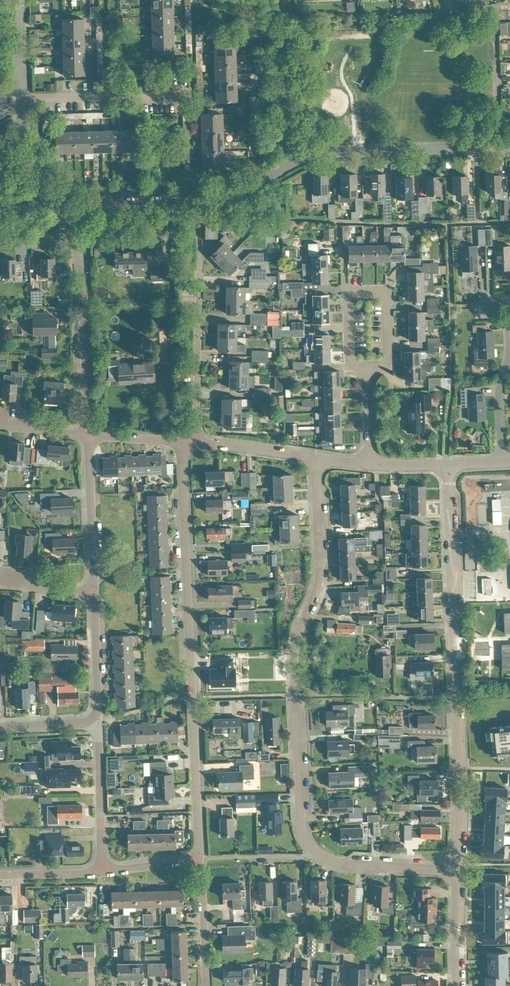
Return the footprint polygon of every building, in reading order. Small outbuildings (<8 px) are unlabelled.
[(151,17),(173,16),(172,7),(150,7),(151,17)] [(151,26),(173,25),(173,16),(151,17),(151,26)] [(62,29),(83,28),(83,19),(61,19),(62,29)] [(151,35),(173,34),(173,25),(151,26),(151,35)] [(62,38),(84,38),(83,28),(62,29),(62,38)] [(152,44),(173,44),(173,34),(151,35),(152,44)] [(62,47),(84,47),(84,38),(62,38),(62,47)] [(173,44),(152,44),(152,54),(174,53),(173,44)] [(213,55),(235,55),(235,45),(213,46),(213,55)] [(62,56),(84,56),(84,47),(62,47),(62,56)] [(214,65),(235,64),(235,55),(213,55),(214,65)] [(63,66),(84,65),(84,56),(62,56),(63,66)] [(214,74),(236,73),(235,64),(214,65),(214,74)] [(84,65),(63,66),(63,75),(85,75),(84,65)] [(214,83),(236,82),(236,73),(214,74),(214,83)] [(215,92),(236,91),(236,82),(214,83),(215,92)] [(236,91),(215,92),(215,102),(237,101),(236,91)] [(201,124),(222,123),(222,114),(222,108),(209,108),(210,114),(200,114),(201,124)] [(201,133),(223,132),(222,123),(201,124),(201,133)] [(120,130),(120,151),(130,151),(129,129),(120,130)] [(84,152),(93,152),(92,130),(83,131),(84,152)] [(93,152),(102,152),(101,130),(92,130),(93,152)] [(102,152),(111,152),(111,130),(101,130),(102,152)] [(111,152),(120,151),(120,130),(111,130),(111,152)] [(56,153),(65,153),(65,131),(55,132),(56,153)] [(65,153),(74,153),(74,131),(65,131),(65,153)] [(74,153),(84,152),(83,131),(74,131),(74,153)] [(201,142),(223,142),(223,132),(201,133),(201,142)] [(201,151),(223,151),(223,142),(201,142),(201,151)] [(201,161),(223,160),(223,151),(201,151),(201,161)] [(223,160),(201,161),(202,170),(223,170),(223,160)] [(370,180),(365,180),(365,195),(370,195),(377,194),(378,201),(384,200),(384,192),(384,173),(370,174),(370,180)] [(338,202),(351,202),(351,196),(356,196),(356,174),(341,174),(342,194),(338,194),(338,202)] [(327,193),(326,175),(313,175),(313,194),(312,194),(312,203),(328,202),(328,193),(327,193)] [(500,198),(500,192),(499,175),(486,175),(487,192),(494,192),(495,199),(500,198)] [(426,195),(440,194),(440,176),(426,177),(426,195)] [(466,176),(452,176),(453,194),(461,193),(461,203),(467,203),(467,193),(466,176)] [(396,199),(412,199),(411,177),(396,178),(396,199)] [(418,200),(419,219),(422,219),(422,211),(427,211),(427,197),(418,197),(418,200)] [(475,205),(466,206),(467,219),(475,218),(475,205)] [(217,238),(217,226),(207,226),(202,225),(202,238),(217,238)] [(284,226),(269,226),(271,233),(281,233),(281,236),(284,236),(284,226)] [(323,228),(323,240),(334,240),(334,228),(323,228)] [(376,245),(376,231),(371,231),(370,235),(370,245),(363,245),(362,245),(363,261),(376,261),(376,245)] [(390,245),(390,235),(384,236),(384,245),(376,245),(376,261),(390,261),(390,245)] [(390,245),(390,261),(404,260),(404,258),(403,235),(397,235),(397,245),(390,245)] [(220,265),(233,252),(227,247),(231,243),(224,236),(217,242),(218,243),(215,245),(218,248),(210,255),(220,265)] [(362,245),(363,245),(363,236),(356,236),(356,245),(348,246),(349,261),(363,261),(362,245)] [(327,255),(318,255),(318,243),(308,243),(308,256),(311,256),(311,263),(302,263),(302,269),(327,269),(327,255)] [(461,271),(477,270),(476,245),(460,246),(461,271)] [(509,269),(509,246),(494,246),(495,270),(509,269)] [(146,271),(146,248),(132,248),(132,253),(115,253),(115,268),(116,268),(136,267),(136,271),(146,271)] [(233,252),(220,265),(229,274),(238,265),(242,269),(250,261),(263,261),(263,252),(250,253),(241,261),(233,252)] [(54,260),(54,258),(40,258),(40,267),(36,267),(36,280),(45,279),(45,276),(54,275),(54,265),(54,260)] [(15,264),(15,259),(2,259),(2,277),(15,276),(15,280),(22,280),(21,264),(15,264)] [(407,286),(433,285),(432,273),(438,273),(438,266),(432,266),(432,263),(422,263),(422,272),(407,272),(407,286)] [(162,282),(162,281),(171,280),(171,267),(150,268),(150,281),(152,281),(152,282),(162,282)] [(327,269),(302,269),(302,275),(312,275),(312,283),(327,283),(327,269)] [(433,285),(407,286),(408,300),(423,300),(423,292),(433,291),(433,285)] [(226,300),(245,300),(245,287),(226,287),(226,300)] [(41,306),(41,303),(42,303),(42,290),(30,290),(31,305),(41,306)] [(303,309),(328,308),(328,295),(312,295),(305,295),(305,303),(303,303),(303,309)] [(252,300),(245,300),(226,300),(226,313),(250,313),(250,319),(279,319),(279,311),(267,311),(267,313),(254,313),(252,310),(252,300)] [(328,308),(303,309),(303,315),(313,315),(313,323),(329,322),(328,308)] [(48,318),(48,312),(25,313),(25,320),(32,320),(33,334),(48,334),(49,348),(42,348),(42,358),(57,358),(56,348),(55,348),(54,333),(56,333),(56,318),(48,318)] [(408,326),(433,325),(433,319),(424,319),(424,312),(408,312),(408,326)] [(279,328),(279,319),(250,319),(250,325),(267,325),(267,327),(279,328)] [(218,337),(236,338),(236,330),(245,330),(245,324),(218,324),(218,337)] [(487,331),(487,324),(472,325),(472,332),(476,332),(477,348),(473,349),(474,367),(488,366),(487,357),(494,356),(493,331),(487,331)] [(433,325),(408,326),(408,340),(424,339),(424,331),(433,331),(433,325)] [(162,327),(155,327),(155,328),(153,328),(153,332),(146,332),(146,341),(153,341),(154,359),(165,359),(165,358),(167,358),(166,327),(162,327)] [(304,349),(329,348),(329,334),(314,335),(314,334),(306,334),(306,343),(304,343),(304,349)] [(236,344),(236,338),(218,337),(217,350),(236,351),(236,350),(245,350),(245,344),(236,344)] [(329,348),(304,349),(304,355),(307,355),(307,363),(330,362),(329,348)] [(404,366),(429,365),(429,359),(425,359),(425,350),(419,350),(419,351),(404,352),(404,366)] [(268,362),(268,357),(251,356),(251,361),(229,361),(229,375),(248,375),(248,367),(255,367),(255,362),(268,362)] [(119,366),(119,360),(108,361),(109,379),(119,378),(119,381),(132,380),(133,383),(145,382),(145,380),(154,379),(153,364),(119,366)] [(429,365),(404,366),(404,379),(425,379),(425,371),(429,371),(429,365)] [(323,385),(339,385),(339,371),(314,372),(314,378),(323,377),(323,385)] [(22,386),(22,376),(4,375),(2,399),(15,400),(16,385),(22,386)] [(248,382),(248,375),(229,375),(229,388),(247,388),(250,388),(250,386),(253,386),(253,382),(248,382)] [(428,390),(440,390),(440,377),(428,378),(428,390)] [(63,389),(63,383),(43,381),(42,394),(45,395),(44,402),(45,402),(44,404),(56,405),(57,403),(58,403),(59,389),(63,389)] [(324,391),(324,399),(340,398),(339,385),(323,385),(314,385),(314,391),(324,391)] [(478,394),(478,390),(477,387),(460,387),(461,407),(468,407),(468,420),(485,419),(484,393),(478,394)] [(406,432),(425,432),(424,410),(431,410),(431,393),(415,394),(415,402),(405,402),(406,422),(402,426),(406,430),(406,432)] [(275,412),(283,412),(282,395),(274,396),(275,412)] [(340,412),(340,398),(324,399),(314,399),(315,405),(324,405),(324,412),(340,412)] [(222,412),(246,412),(246,399),(222,399),(222,412)] [(246,430),(246,412),(222,412),(221,425),(227,425),(227,430),(246,430)] [(340,426),(340,412),(324,412),(315,412),(315,419),(319,419),(319,426),(340,426)] [(341,440),(340,426),(319,426),(315,426),(315,432),(325,432),(325,439),(322,439),(322,440),(318,444),(318,445),(322,446),(326,446),(331,445),(335,443),(332,440),(341,440)] [(29,464),(30,447),(24,447),(24,443),(11,442),(9,464),(22,465),(22,463),(29,464)] [(47,458),(54,458),(54,462),(57,464),(61,464),(61,465),(66,465),(67,459),(68,447),(47,445),(47,449),(37,449),(36,463),(46,464),(47,458)] [(146,474),(145,456),(145,454),(138,455),(138,456),(131,456),(132,475),(140,475),(140,473),(146,473),(146,474)] [(145,456),(146,474),(153,474),(153,472),(154,472),(154,478),(161,478),(161,477),(167,477),(166,463),(160,463),(159,454),(152,454),(152,456),(145,456)] [(132,475),(131,456),(131,455),(124,455),(124,457),(117,457),(118,476),(126,475),(126,474),(131,474),(131,475),(132,475)] [(117,457),(117,456),(110,456),(110,457),(102,458),(103,476),(111,476),(111,478),(117,478),(117,476),(118,476),(117,457)] [(223,471),(204,472),(205,485),(206,485),(216,484),(223,484),(223,480),(233,480),(233,471),(223,471)] [(248,472),(248,486),(250,486),(250,489),(256,489),(255,472),(248,472)] [(273,488),(292,487),(291,474),(267,475),(267,481),(273,481),(273,488)] [(340,499),(355,498),(355,485),(360,484),(359,477),(345,478),(346,485),(340,485),(340,499)] [(380,495),(389,495),(389,485),(379,485),(380,495)] [(409,499),(424,499),(424,485),(409,485),(409,499)] [(292,487),(273,488),(274,497),(270,497),(270,503),(274,503),(274,501),(292,501),(292,487)] [(30,491),(15,492),(15,495),(21,503),(30,503),(30,491)] [(248,507),(248,491),(232,492),(221,493),(222,500),(205,500),(206,512),(222,511),(222,507),(230,507),(230,500),(232,499),(232,500),(240,499),(241,507),(248,507)] [(64,498),(58,492),(39,493),(40,504),(51,503),(51,512),(59,511),(59,515),(72,514),(71,498),(64,498)] [(149,510),(167,509),(167,502),(165,502),(165,495),(147,496),(147,504),(148,504),(149,510)] [(341,512),(356,512),(355,498),(340,499),(341,512)] [(424,499),(409,499),(410,513),(425,513),(424,499)] [(149,524),(168,523),(168,517),(166,517),(166,510),(167,510),(167,509),(149,510),(147,510),(148,518),(149,518),(149,524)] [(492,511),(493,524),(501,524),(501,511),(492,511)] [(356,512),(341,512),(342,526),(356,526),(356,528),(364,528),(363,518),(356,518),(356,512)] [(279,528),(298,527),(297,514),(279,515),(274,515),(274,521),(279,521),(279,528)] [(150,538),(169,537),(168,531),(167,531),(166,524),(168,524),(168,523),(149,524),(148,524),(148,532),(150,532),(150,538)] [(410,539),(425,538),(425,524),(410,525),(410,539)] [(298,527),(279,528),(280,537),(274,538),(275,544),(280,544),(280,542),(298,541),(298,527)] [(37,541),(38,529),(27,528),(26,535),(16,534),(15,543),(17,543),(16,554),(30,555),(31,540),(37,541)] [(225,528),(206,528),(206,538),(209,538),(210,540),(225,540),(225,534),(231,534),(231,528),(225,528)] [(369,538),(382,538),(382,530),(368,530),(369,538)] [(65,538),(59,532),(44,533),(45,544),(52,544),(53,552),(54,552),(54,553),(55,555),(57,555),(62,555),(63,554),(64,553),(64,552),(73,551),(73,538),(65,538)] [(151,552),(169,552),(169,545),(167,545),(167,538),(169,538),(169,537),(150,538),(148,538),(149,547),(150,547),(151,552)] [(339,552),(354,552),(370,551),(369,544),(367,545),(366,537),(338,538),(339,552)] [(426,552),(425,538),(410,539),(411,553),(426,552)] [(248,542),(230,543),(231,553),(248,552),(248,542)] [(169,552),(151,552),(149,552),(149,561),(151,561),(151,567),(170,566),(170,559),(168,559),(168,552),(169,552)] [(339,566),(354,565),(354,552),(339,552),(339,566)] [(426,552),(411,553),(411,566),(426,566),(426,552)] [(231,562),(245,561),(245,554),(231,554),(231,562)] [(207,575),(227,575),(226,560),(207,560),(207,575)] [(354,565),(339,566),(340,580),(355,579),(354,565)] [(377,578),(373,578),(373,584),(381,584),(383,584),(383,571),(377,571),(377,578)] [(152,591),(171,590),(171,583),(169,583),(169,576),(150,577),(151,585),(152,585),(152,591)] [(416,592),(431,591),(431,577),(416,578),(416,592)] [(481,578),(482,587),(491,587),(490,578),(481,578)] [(340,604),(336,614),(349,614),(349,610),(358,610),(358,604),(358,601),(365,600),(365,599),(367,598),(367,592),(381,591),(381,584),(373,584),(367,585),(357,585),(357,591),(341,592),(341,604),(340,604)] [(232,601),(232,585),(216,585),(216,587),(208,588),(208,600),(221,599),(221,601),(232,601)] [(153,605),(172,604),(171,597),(170,597),(169,590),(171,590),(152,591),(151,591),(151,599),(153,599),(153,605)] [(417,605),(431,605),(431,591),(416,592),(412,592),(412,605),(417,605)] [(21,618),(18,617),(19,601),(6,600),(5,617),(13,618),(12,627),(27,628),(28,617),(21,616),(21,618)] [(250,600),(238,600),(238,608),(251,608),(251,607),(255,606),(255,600),(250,600)] [(74,621),(75,605),(52,604),(51,612),(45,611),(45,610),(37,610),(35,630),(44,631),(45,619),(74,621)] [(154,619),(172,618),(172,611),(170,612),(170,605),(172,605),(172,604),(153,605),(152,605),(152,613),(153,613),(154,619)] [(431,605),(417,605),(417,619),(432,619),(431,605)] [(373,624),(373,616),(358,615),(358,623),(373,624)] [(226,633),(226,628),(232,628),(232,618),(226,618),(226,617),(209,617),(209,628),(209,634),(226,633)] [(172,618),(154,619),(152,619),(153,627),(154,627),(154,634),(173,633),(173,626),(171,626),(171,619),(172,619),(172,618)] [(356,641),(356,626),(331,626),(331,641),(339,641),(339,642),(347,642),(347,641),(356,641)] [(396,638),(406,637),(406,629),(395,630),(396,638)] [(433,648),(432,634),(414,634),(414,635),(408,635),(408,643),(414,643),(414,648),(433,648)] [(114,650),(132,649),(132,641),(130,641),(130,635),(111,636),(112,643),(113,643),(114,650)] [(75,646),(75,639),(64,639),(64,644),(51,645),(51,660),(65,659),(65,658),(76,658),(76,646),(75,646)] [(22,650),(44,650),(44,640),(22,640),(22,650)] [(501,644),(502,668),(509,668),(509,644),(501,644)] [(376,676),(388,675),(387,663),(389,663),(389,648),(376,648),(376,655),(375,655),(376,676)] [(114,664),(133,663),(132,655),(131,655),(131,650),(132,649),(114,650),(112,650),(112,657),(114,657),(114,664)] [(395,664),(408,663),(407,655),(395,656),(395,664)] [(219,669),(211,669),(211,686),(235,685),(234,669),(232,669),(232,658),(219,659),(219,669)] [(409,679),(421,678),(421,674),(432,674),(432,662),(414,662),(414,663),(409,663),(409,679)] [(115,678),(133,677),(133,669),(132,669),(131,664),(133,664),(133,663),(114,664),(113,664),(113,671),(115,671),(115,678)] [(39,691),(51,691),(50,676),(38,676),(39,691)] [(115,692),(134,691),(134,684),(132,684),(132,678),(133,678),(133,677),(115,678),(113,678),(114,685),(115,685),(115,692)] [(16,707),(29,706),(28,693),(34,693),(34,681),(23,681),(23,688),(15,688),(16,707)] [(65,686),(57,686),(57,692),(58,705),(67,704),(67,703),(78,702),(77,691),(75,691),(75,685),(65,686)] [(134,691),(115,692),(114,692),(114,700),(116,699),(116,707),(135,706),(134,698),(133,698),(133,692),(134,692),(134,691)] [(323,713),(323,719),(326,719),(326,726),(343,725),(343,730),(354,730),(353,704),(332,705),(332,711),(325,711),(325,713),(323,713)] [(421,715),(421,712),(408,713),(408,723),(409,723),(409,728),(417,728),(434,728),(433,715),(421,715)] [(267,744),(279,744),(277,717),(265,717),(267,744)] [(240,736),(239,718),(212,719),(212,732),(229,731),(229,736),(240,736)] [(162,722),(163,742),(171,741),(171,740),(178,739),(178,738),(185,737),(185,729),(184,729),(184,726),(177,726),(177,721),(170,721),(170,723),(163,723),(163,722),(162,722)] [(252,721),(242,722),(243,740),(253,740),(252,721)] [(149,742),(148,722),(141,722),(141,724),(134,724),(134,723),(135,743),(143,742),(143,741),(149,741),(149,742)] [(163,742),(162,722),(155,722),(155,723),(149,724),(149,722),(148,722),(149,742),(157,742),(157,740),(163,740),(163,742)] [(134,743),(135,743),(134,723),(127,723),(127,725),(120,725),(120,732),(113,732),(113,746),(120,746),(120,743),(129,743),(129,741),(134,741),(134,743)] [(490,727),(493,755),(509,753),(509,725),(490,727)] [(403,735),(403,726),(388,726),(388,734),(403,735)] [(399,747),(399,735),(377,735),(378,747),(399,747)] [(70,740),(51,741),(52,761),(61,761),(61,759),(80,759),(79,746),(70,746),(70,740)] [(348,744),(347,740),(327,741),(327,756),(328,756),(328,759),(330,761),(335,761),(337,759),(336,756),(348,755),(348,753),(354,753),(353,744),(348,744)] [(422,746),(422,740),(407,740),(407,747),(416,746),(417,762),(435,761),(434,746),(422,746)] [(263,753),(263,751),(257,751),(257,760),(269,760),(269,753),(263,753)] [(38,767),(50,767),(49,755),(39,755),(39,763),(38,763),(38,767)] [(110,769),(119,768),(119,761),(119,758),(110,758),(110,769)] [(155,786),(173,786),(172,774),(172,772),(168,768),(166,768),(165,761),(142,762),(143,776),(149,775),(150,779),(148,787),(155,786)] [(218,789),(242,788),(242,779),(254,778),(253,764),(239,765),(239,772),(218,773),(218,789)] [(329,787),(354,786),(353,776),(365,776),(364,766),(350,767),(350,772),(328,773),(329,787)] [(62,769),(62,768),(45,768),(46,787),(70,786),(69,780),(80,780),(80,769),(62,769)] [(416,801),(426,800),(426,795),(429,794),(429,795),(436,794),(436,780),(418,781),(418,775),(407,775),(407,787),(415,787),(416,801)] [(40,786),(26,786),(26,794),(40,794),(40,786)] [(168,797),(173,797),(173,786),(155,786),(148,787),(147,787),(147,793),(148,793),(149,805),(169,804),(168,797)] [(485,786),(484,798),(486,798),(506,799),(507,788),(485,786)] [(255,794),(235,795),(236,808),(255,807),(255,794)] [(267,795),(255,795),(256,804),(263,804),(267,804),(267,801),(267,795)] [(486,798),(486,810),(505,811),(506,799),(486,798)] [(351,808),(351,799),(329,800),(330,813),(349,812),(349,817),(344,817),(344,822),(362,821),(361,807),(351,808)] [(47,824),(58,823),(58,818),(82,817),(81,804),(47,806),(47,824)] [(276,804),(261,804),(261,812),(267,812),(268,820),(266,820),(264,821),(265,826),(266,827),(268,827),(268,834),(281,833),(280,820),(282,819),(282,811),(277,811),(276,804)] [(232,817),(232,807),(221,807),(222,818),(219,818),(220,835),(233,835),(232,817)] [(439,810),(420,810),(411,810),(411,818),(420,818),(420,821),(428,821),(428,820),(439,820),(439,810)] [(486,810),(485,821),(504,822),(505,811),(486,810)] [(485,821),(484,832),(504,834),(504,822),(485,821)] [(420,827),(411,827),(411,824),(403,824),(403,839),(411,839),(411,836),(420,836),(420,837),(438,837),(438,827),(420,827)] [(341,844),(361,843),(361,827),(340,828),(341,844)] [(175,830),(175,833),(163,833),(163,848),(175,848),(175,842),(184,842),(183,829),(175,830)] [(484,832),(484,844),(503,845),(504,834),(484,832)] [(139,848),(151,848),(151,833),(139,834),(139,848)] [(151,848),(163,848),(163,833),(151,833),(151,848)] [(127,849),(139,848),(139,834),(127,834),(127,849)] [(61,849),(61,835),(45,835),(45,853),(62,853),(62,856),(83,855),(82,845),(66,846),(67,848),(61,849)] [(482,844),(481,856),(503,857),(503,845),(482,844)] [(481,872),(481,885),(502,885),(502,872),(481,872)] [(325,906),(325,899),(324,879),(310,880),(311,899),(317,899),(318,906),(325,906)] [(296,897),(295,880),(282,881),(283,899),(286,899),(287,912),(302,911),(301,897),(296,897)] [(272,906),(271,898),(271,881),(258,882),(258,890),(253,890),(253,899),(262,898),(262,906),(270,906),(270,921),(278,921),(278,906),(272,906)] [(232,897),(232,909),(245,909),(245,889),(239,889),(239,882),(222,883),(222,897),(232,897)] [(360,915),(361,902),(354,901),(355,884),(340,883),(339,903),(346,903),(346,914),(360,915)] [(393,913),(393,899),(387,899),(388,886),(374,885),(372,905),(382,905),(382,913),(393,913)] [(483,885),(483,896),(502,896),(503,885),(483,885)] [(416,909),(436,910),(436,898),(430,897),(431,888),(412,887),(412,902),(417,902),(416,909)] [(158,905),(170,905),(170,890),(158,891),(158,905)] [(171,913),(171,925),(176,925),(176,905),(182,905),(182,890),(170,890),(170,905),(171,913)] [(111,907),(123,906),(122,891),(110,892),(111,907)] [(129,906),(135,906),(134,891),(122,891),(123,906),(123,914),(124,926),(129,926),(129,914),(129,906)] [(135,906),(147,906),(146,891),(134,891),(135,906)] [(147,906),(158,905),(158,891),(146,891),(147,906)] [(54,921),(69,921),(69,913),(71,913),(73,912),(76,909),(76,907),(76,905),(84,905),(84,893),(66,894),(66,895),(58,896),(59,912),(55,913),(54,914),(54,921)] [(6,924),(6,914),(12,914),(12,895),(0,895),(0,924),(6,924)] [(483,896),(483,908),(503,907),(502,896),(483,896)] [(98,903),(98,913),(107,913),(107,903),(98,903)] [(503,907),(483,908),(483,919),(503,919),(503,907)] [(37,909),(23,910),(24,922),(38,922),(42,922),(41,909),(37,909)] [(435,921),(436,910),(416,909),(416,915),(411,915),(411,927),(418,927),(418,932),(423,932),(423,921),(435,921)] [(326,936),(334,936),(333,918),(325,918),(326,936)] [(483,919),(483,930),(503,930),(503,919),(483,919)] [(222,952),(245,951),(244,940),(253,940),(255,937),(255,925),(227,926),(227,935),(222,936),(222,952)] [(111,946),(119,946),(119,930),(111,930),(111,946)] [(145,930),(131,930),(131,939),(145,939),(145,930)] [(171,943),(186,943),(185,930),(171,931),(171,943)] [(481,931),(481,943),(503,943),(503,930),(481,931)] [(314,956),(315,936),(307,936),(306,956),(314,956)] [(343,953),(344,937),(331,937),(330,953),(343,953)] [(344,937),(343,953),(352,954),(353,938),(344,937)] [(386,940),(387,945),(386,955),(392,956),(392,948),(400,948),(400,940),(386,940)] [(172,956),(186,955),(186,943),(171,943),(172,956)] [(82,957),(95,956),(94,944),(82,944),(82,957)] [(117,978),(130,978),(129,948),(123,948),(124,963),(117,964),(117,978)] [(129,948),(130,978),(142,978),(142,963),(135,963),(134,948),(129,948)] [(433,962),(433,949),(416,948),(416,949),(409,949),(408,958),(416,958),(416,967),(425,967),(425,961),(433,962)] [(0,949),(0,980),(12,980),(11,963),(12,963),(12,958),(4,958),(4,949),(0,949)] [(487,951),(487,963),(509,964),(509,959),(507,959),(507,951),(487,951)] [(172,968),(187,968),(186,955),(172,956),(172,968)] [(36,964),(36,956),(19,956),(19,965),(22,965),(23,980),(37,980),(36,964)] [(70,964),(70,958),(60,959),(60,964),(57,964),(57,971),(56,971),(67,971),(67,976),(87,975),(87,961),(76,962),(77,964),(70,964)] [(307,961),(301,960),(301,968),(296,968),(295,985),(300,985),(307,985),(308,969),(307,969),(307,961)] [(350,968),(349,985),(364,985),(365,977),(372,978),(373,963),(365,963),(365,968),(350,968)] [(487,975),(495,975),(495,976),(495,977),(504,976),(507,976),(507,969),(509,968),(509,964),(487,963),(487,975)] [(336,964),(327,964),(326,970),(325,970),(324,985),(335,985),(336,971),(335,971),(336,964)] [(284,985),(285,968),(271,967),(270,984),(284,985)] [(187,968),(172,968),(173,981),(187,980),(187,968)] [(238,970),(223,970),(223,981),(238,981),(238,983),(245,983),(246,981),(248,981),(248,980),(253,980),(253,968),(239,968),(238,970)] [(414,975),(401,975),(401,985),(437,985),(437,980),(415,981),(414,975)] [(504,976),(495,977),(495,976),(495,975),(487,975),(484,975),(484,985),(509,985),(509,984),(504,983),(504,977),(504,976)]
